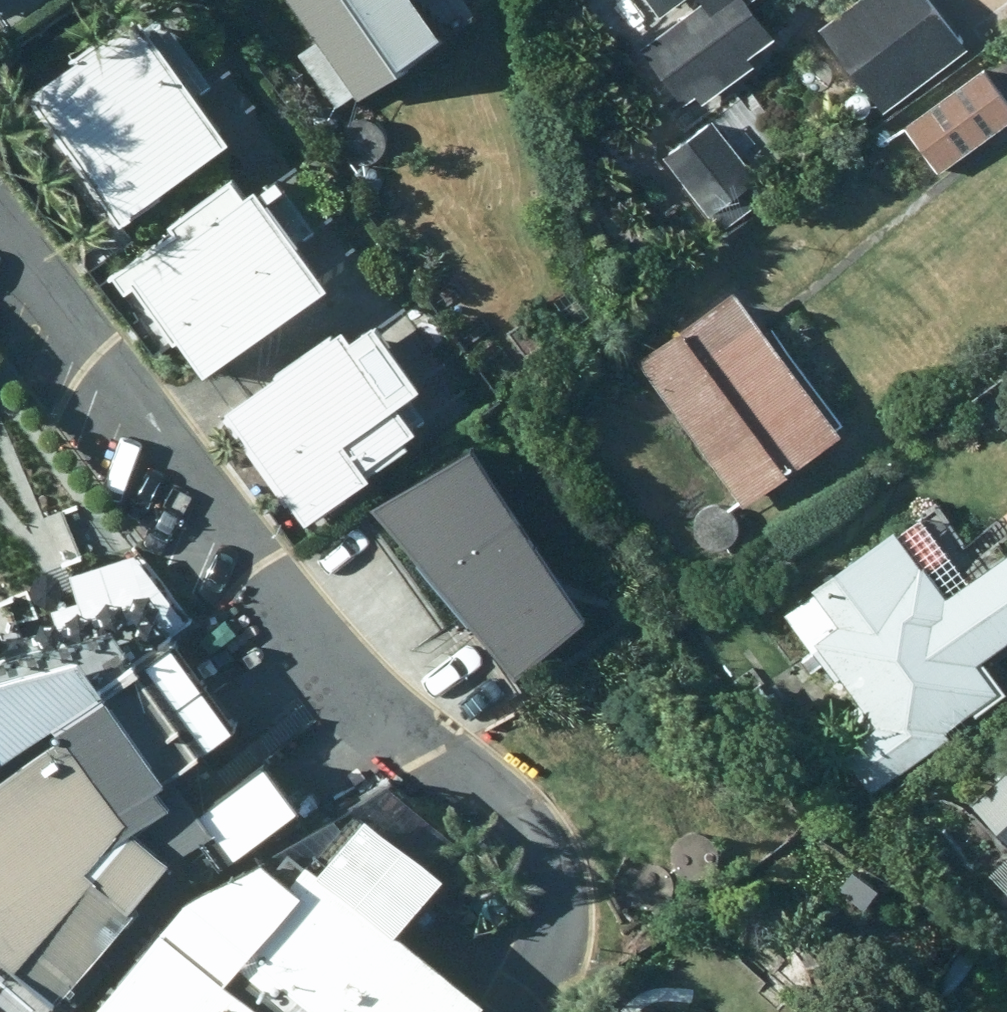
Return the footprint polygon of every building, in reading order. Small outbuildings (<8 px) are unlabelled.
[(358,106),(441,49),(406,0),(282,0),(358,106)] [(664,21),(684,7),(691,16),(638,54),(683,115),(770,50),(746,17),(768,0),(648,0),(664,21)] [(968,55),(927,0),(865,0),(819,35),(884,119),(968,55)] [(120,233),(229,154),(137,28),(29,107),(120,233)] [(904,133),(938,178),(1006,128),(1006,109),(983,75),(904,133)] [(341,149),(346,156),(352,161),(359,164),(368,164),(376,162),(382,158),(388,151),(390,143),(390,135),(388,127),(383,121),(376,116),(368,114),(359,114),(351,118),(344,124),(340,132),(339,141),(341,149)] [(757,186),(713,129),(665,165),(721,238),(766,204),(754,189),(757,186)] [(327,297),(258,200),(242,212),(228,192),(171,234),(177,242),(113,288),(124,303),(130,298),(170,352),(175,348),(202,387),(327,297)] [(636,367),(744,512),(839,442),(732,296),(636,367)] [(364,479),(412,443),(393,418),(419,399),(373,336),(347,355),(336,338),(223,422),(305,533),(368,487),(364,479)] [(373,504),(512,677),(583,617),(481,454),(373,504)] [(695,538),(699,545),(705,550),(713,553),(721,553),(729,551),(736,547),(741,540),(744,532),(744,524),(741,516),(737,510),(730,505),(721,503),(712,503),(704,507),(698,513),(694,521),(693,529),(695,538)] [(944,739),(996,701),(956,647),(965,640),(893,542),(815,600),(840,634),(817,652),(877,733),(843,757),(874,799),(948,745),(944,739)] [(0,799),(0,1011),(57,1011),(166,881),(120,815),(237,733),(173,643),(50,729),(66,753),(0,799)] [(0,679),(0,770),(108,681),(93,650),(0,679)] [(975,806),(1006,838),(1006,774),(975,806)] [(102,1011),(477,1011),(397,945),(441,894),(367,830),(322,884),(308,872),(291,892),(265,871),(187,914),(102,1011)] [(674,867),(679,874),(685,880),(693,883),(701,883),(709,881),(716,877),(721,870),(723,862),(723,854),(721,846),(716,840),(709,835),(701,832),(692,833),(684,837),(678,843),(674,851),(673,859),(674,867)] [(988,877),(1006,896),(1006,858),(988,877)] [(625,899),(629,906),(635,911),(643,915),(651,915),(659,913),(666,908),(671,902),(674,894),(674,886),(672,878),(667,871),(660,867),(651,864),(643,865),(634,868),(628,874),(624,882),(623,891),(625,899)]
